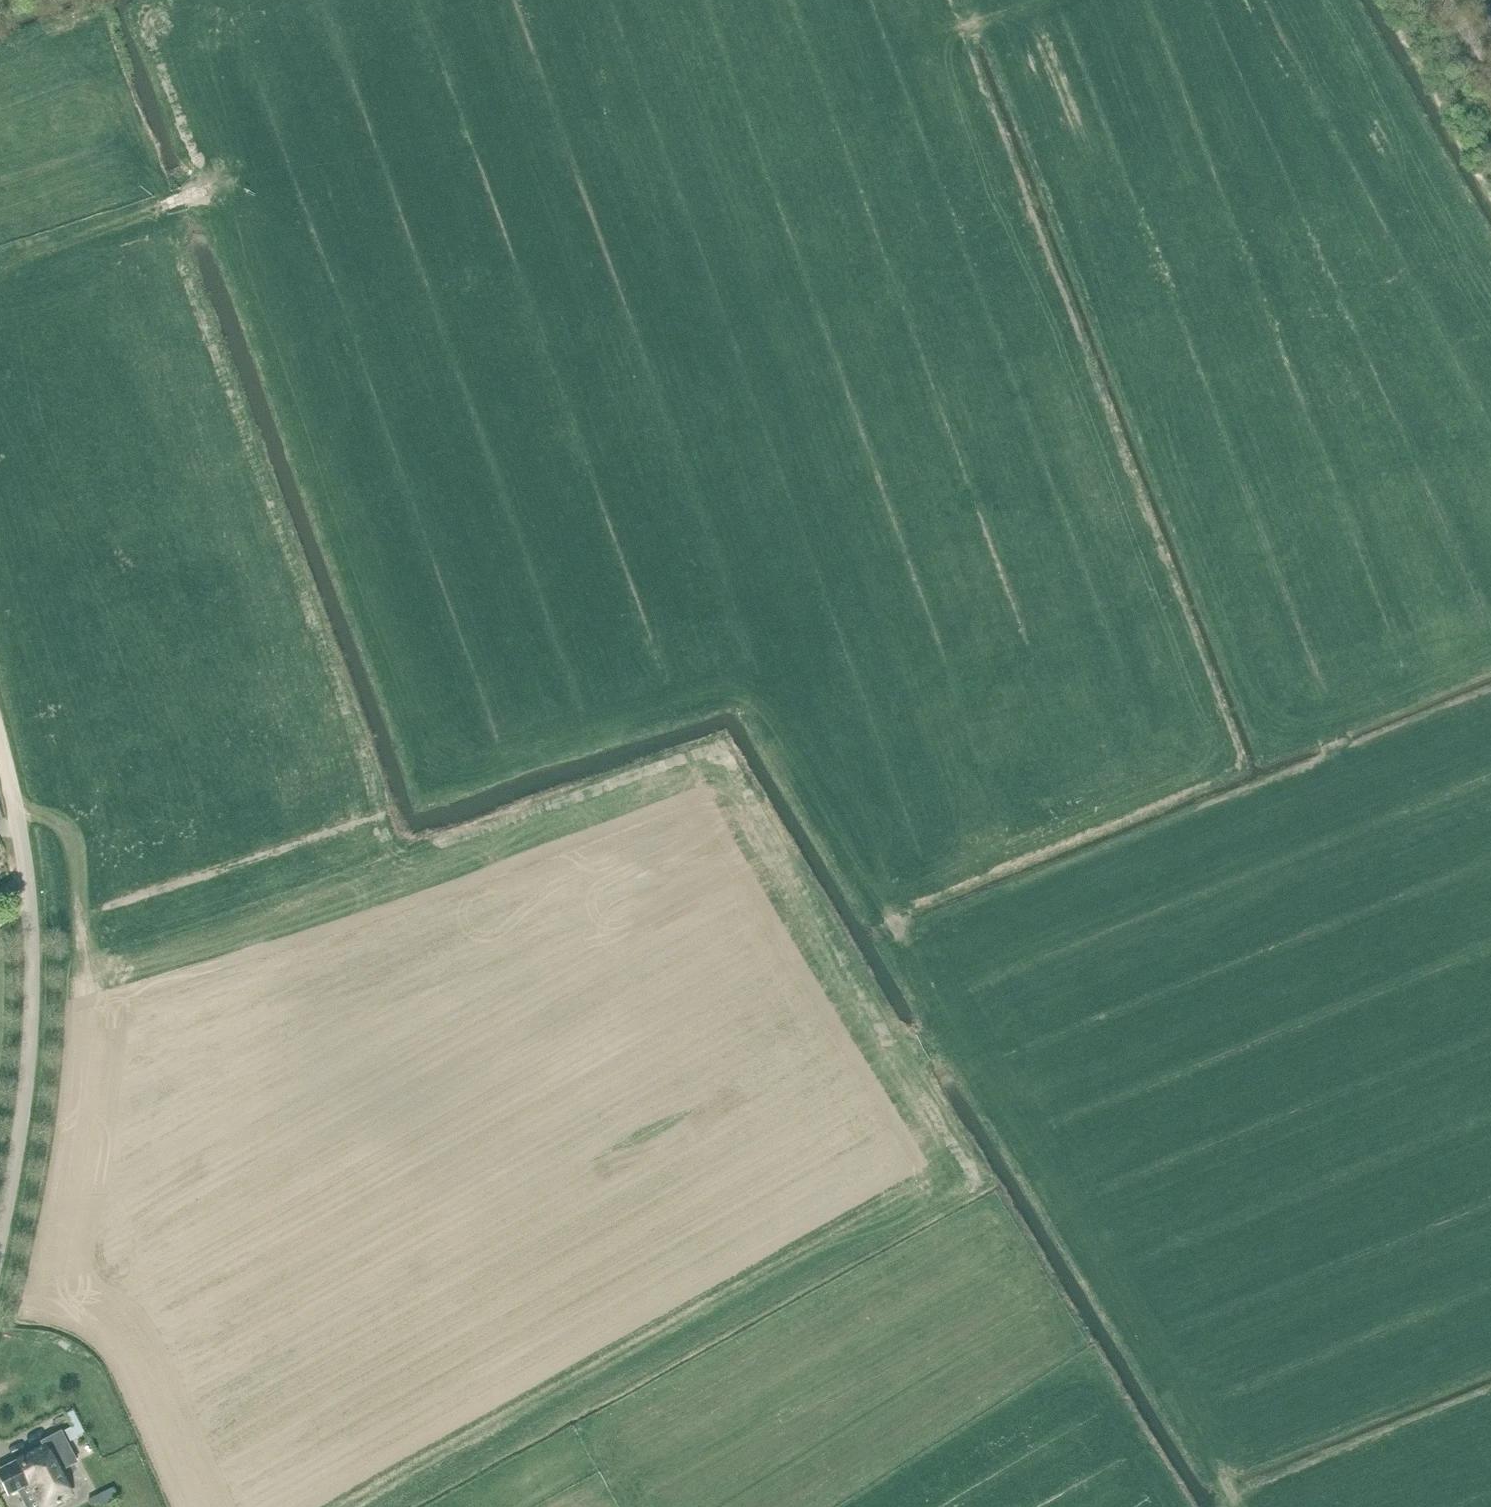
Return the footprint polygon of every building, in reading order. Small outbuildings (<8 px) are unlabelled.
[(71,1426),(64,1430),(70,1441),(77,1437),(76,1435),(83,1432),(72,1411),(66,1415),(71,1424),(71,1426)] [(58,1473),(78,1462),(63,1433),(43,1443),(45,1446),(0,1470),(0,1481),(7,1495),(29,1484),(41,1506),(50,1506),(56,1504),(57,1505),(63,1501),(63,1500),(71,1496),(64,1484),(58,1473)] [(88,1500),(91,1506),(91,1505),(98,1502),(100,1506),(101,1506),(106,1504),(101,1493),(88,1500)]
